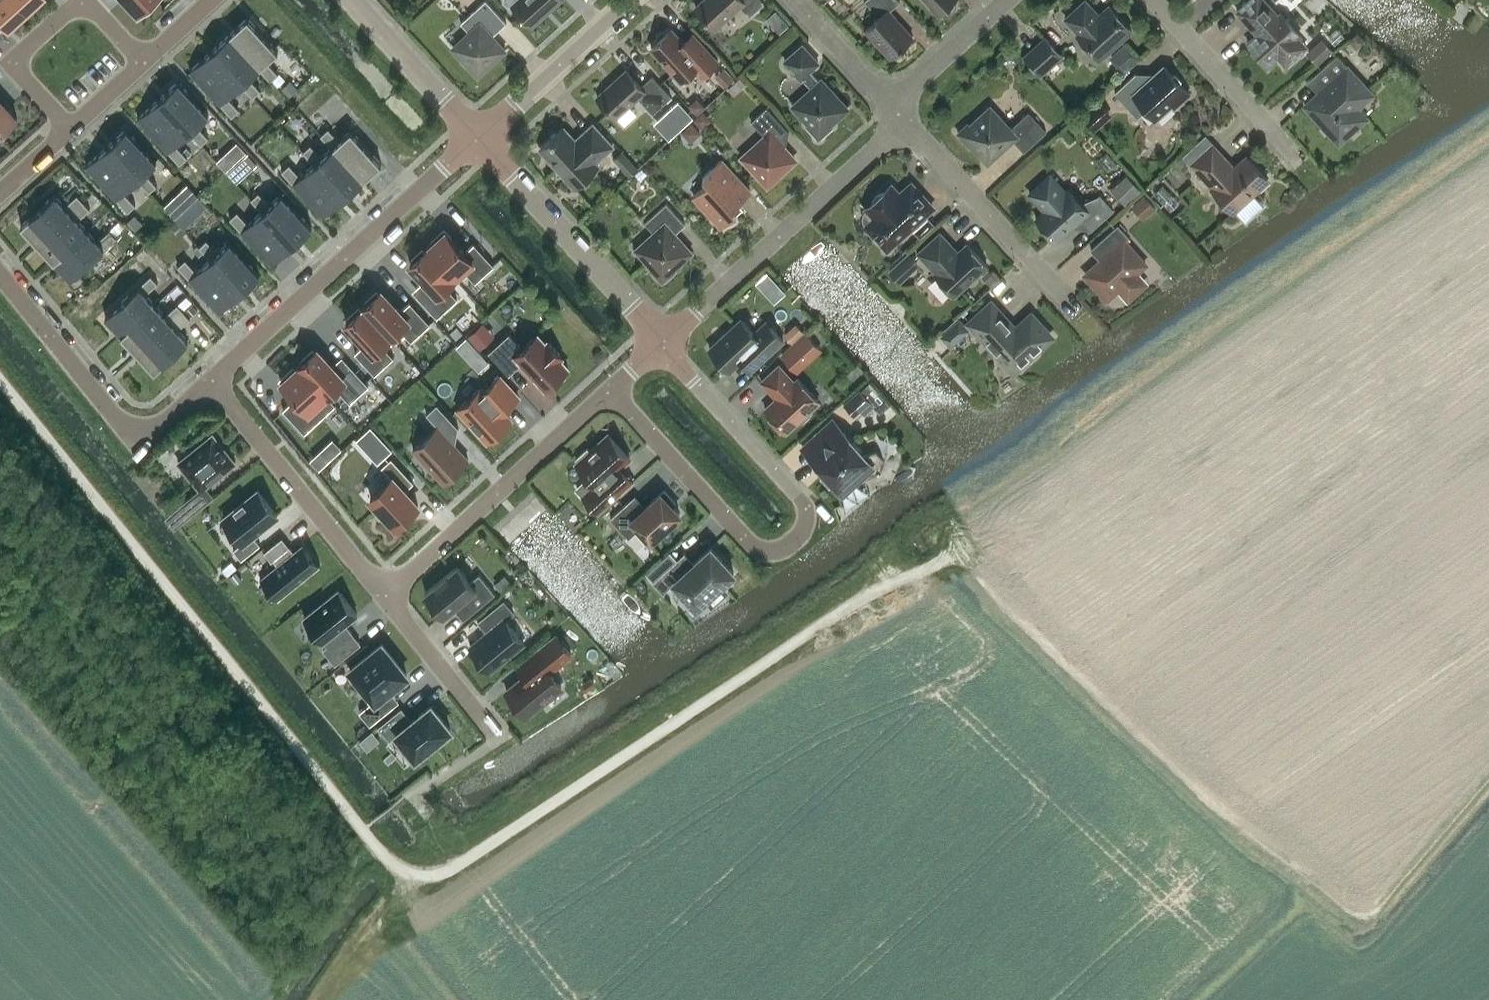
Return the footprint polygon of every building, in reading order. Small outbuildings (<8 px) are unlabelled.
[(7,24),(9,27),(28,10),(19,0),(0,0),(0,31),(7,24)] [(28,10),(39,0),(19,0),(28,10)] [(138,12),(151,0),(128,0),(138,12)] [(453,46),(478,73),(504,49),(492,35),(507,22),(487,0),(484,0),(460,22),(470,32),(453,46)] [(504,0),(507,4),(512,4),(531,25),(558,0),(504,0)] [(764,2),(762,0),(703,0),(696,7),(714,27),(740,4),(750,15),(764,2)] [(865,28),(890,56),(913,36),(889,10),(900,0),(899,0),(865,0),(879,16),(865,28)] [(938,13),(942,9),(945,11),(949,11),(956,5),(956,1),(955,0),(926,0),(938,13)] [(1066,17),(1079,32),(1078,34),(1100,58),(1131,29),(1109,5),(1099,15),(1085,0),(1066,17)] [(1268,64),(1277,56),(1285,64),(1306,46),(1298,37),(1300,35),(1280,12),(1278,14),(1265,0),(1248,0),(1237,10),(1257,33),(1247,42),(1268,64)] [(776,9),(767,18),(780,32),(790,24),(776,9)] [(278,50),(248,17),(231,32),(261,66),(259,68),(271,80),(278,73),(267,61),(278,50)] [(701,74),(717,60),(697,38),(688,46),(672,28),(651,47),(681,80),(695,67),(701,74)] [(261,66),(231,32),(212,50),(242,83),(242,84),(253,96),(261,89),(249,77),(259,68),(261,66)] [(1045,36),(1025,55),(1041,73),(1061,54),(1045,36)] [(1317,63),(1332,49),(1321,37),(1306,51),(1317,63)] [(1125,42),(1109,57),(1124,72),(1140,57),(1125,42)] [(801,78),(802,77),(811,87),(792,105),(808,123),(807,124),(819,137),(832,126),(830,124),(848,107),(821,78),(819,80),(810,69),(818,62),(802,44),(785,60),(801,78)] [(228,96),(242,84),(242,83),(212,50),(190,70),(232,116),(240,108),(228,96)] [(1366,117),(1357,107),(1373,94),(1368,89),(1336,54),(1307,81),(1318,92),(1304,104),(1338,142),(1366,117)] [(1135,72),(1115,91),(1137,116),(1146,108),(1155,117),(1171,103),(1174,106),(1189,92),(1164,65),(1145,83),(1135,72)] [(724,67),(714,76),(723,87),(734,77),(724,67)] [(653,112),(671,96),(652,75),(641,85),(627,69),(597,96),(615,116),(638,96),(653,112)] [(734,94),(745,84),(740,77),(728,87),(734,94)] [(291,79),(282,87),(289,96),(298,88),(291,79)] [(209,114),(178,80),(160,97),(190,131),(201,144),(209,137),(197,124),(209,114)] [(262,90),(256,95),(263,103),(269,97),(262,90)] [(176,144),(190,131),(160,97),(138,117),(180,163),(188,156),(176,144)] [(686,110),(677,100),(659,116),(667,126),(686,110)] [(1095,129),(1112,114),(1099,100),(1083,115),(1095,129)] [(2,106),(0,104),(0,133),(17,117),(5,103),(2,106)] [(970,124),(968,122),(958,132),(969,145),(971,143),(988,162),(1013,138),(1024,150),(1046,130),(1028,111),(1010,127),(990,105),(970,124)] [(796,158),(779,140),(789,131),(767,106),(751,120),(765,135),(742,156),(767,184),(796,158)] [(691,121),(681,130),(691,141),(701,131),(691,121)] [(595,161),(613,145),(593,123),(575,139),(564,126),(540,148),(575,186),(598,164),(595,161)] [(328,127),(321,134),(332,147),(333,145),(364,179),(382,163),(351,129),(340,140),(328,127)] [(157,162),(126,128),(108,145),(138,178),(138,179),(149,191),(157,184),(145,172),(157,162)] [(314,163),(315,162),(346,196),(364,179),(333,145),(332,147),(322,156),(311,143),(303,150),(314,163)] [(1213,186),(1211,187),(1233,211),(1268,179),(1246,155),(1233,167),(1212,144),(1192,163),(1213,186)] [(138,179),(138,178),(108,145),(86,165),(128,211),(136,204),(124,191),(138,179)] [(622,150),(613,158),(629,175),(638,167),(622,150)] [(226,152),(217,160),(226,170),(235,162),(226,152)] [(1184,155),(1175,163),(1180,168),(1189,160),(1184,155)] [(722,226),(737,212),(733,208),(750,191),(721,159),(703,175),(708,181),(694,195),(722,226)] [(282,170),(324,216),(346,196),(315,162),(314,163),(301,175),(289,163),(282,170)] [(236,163),(227,171),(237,182),(245,174),(236,163)] [(1091,228),(1113,208),(1101,195),(1087,208),(1069,188),(1066,191),(1050,173),(1029,192),(1045,209),(1036,218),(1055,239),(1080,217),(1091,228)] [(1140,189),(1127,174),(1110,189),(1124,204),(1140,189)] [(868,222),(866,224),(887,248),(933,206),(911,182),(899,193),(891,184),(866,207),(869,210),(867,213),(866,216),(866,219),(868,222)] [(262,210),(263,210),(294,243),(312,227),(281,193),(270,203),(259,191),(251,198),(262,210)] [(54,194),(21,224),(38,243),(71,212),(84,201),(77,194),(65,205),(54,194)] [(1144,194),(1132,205),(1144,218),(1156,207),(1144,194)] [(174,196),(164,205),(176,218),(185,209),(186,208),(174,196)] [(84,201),(71,212),(38,243),(54,260),(87,230),(78,219),(90,208),(84,201)] [(685,223),(666,202),(645,221),(654,232),(636,248),(652,266),(651,267),(662,280),(675,268),(673,267),(691,251),(674,233),(685,223)] [(185,209),(176,218),(184,227),(193,219),(185,209)] [(230,218),(272,263),(294,243),(263,210),(262,210),(249,223),(237,210),(230,218)] [(135,214),(128,220),(136,229),(143,222),(135,214)] [(176,219),(169,226),(180,237),(187,231),(176,219)] [(1135,272),(1145,263),(1124,240),(1128,236),(1118,225),(1091,249),(1101,260),(1086,273),(1107,297),(1119,286),(1128,297),(1144,282),(1135,272)] [(88,230),(54,260),(71,279),(117,237),(110,229),(97,240),(88,230)] [(428,246),(458,279),(466,272),(475,281),(494,264),(474,243),(464,252),(445,231),(443,233),(441,231),(430,241),(432,243),(428,246)] [(954,294),(987,264),(967,243),(958,251),(940,232),(918,252),(936,271),(934,273),(954,294)] [(210,258),(241,291),(260,274),(229,241),(218,251),(207,239),(199,246),(210,258)] [(428,246),(424,250),(423,248),(411,259),(413,261),(410,263),(429,284),(417,295),(437,316),(457,297),(449,288),(458,279),(428,246)] [(900,282),(920,264),(908,251),(888,269),(900,282)] [(178,265),(220,311),(241,291),(210,258),(197,270),(185,258),(178,265)] [(137,260),(128,267),(136,277),(145,270),(137,260)] [(991,286),(998,280),(988,269),(981,275),(991,286)] [(158,282),(151,274),(105,316),(122,334),(156,304),(146,293),(158,282)] [(367,303),(364,306),(391,336),(396,341),(405,333),(411,340),(430,323),(410,301),(400,310),(381,290),(378,292),(377,290),(365,301),(367,303)] [(187,295),(178,303),(184,310),(193,301),(187,295)] [(1025,359),(1051,335),(1031,314),(1015,328),(991,302),(970,322),(1013,369),(1016,367),(1018,369),(1027,361),(1025,359)] [(156,304),(122,334),(138,353),(171,322),(184,311),(177,304),(165,315),(156,304)] [(391,336),(364,306),(361,309),(359,307),(347,317),(349,319),(346,322),(365,343),(355,352),(375,373),(393,356),(382,344),(384,342),(391,336)] [(184,311),(171,322),(138,353),(154,371),(188,340),(178,329),(190,318),(184,311)] [(959,317),(939,334),(950,346),(969,328),(959,317)] [(758,338),(741,318),(709,347),(730,369),(743,357),(753,367),(783,339),(771,326),(758,338)] [(796,322),(784,333),(792,342),(804,331),(796,322)] [(479,324),(468,334),(480,348),(491,338),(479,324)] [(805,330),(781,354),(790,364),(815,341),(805,330)] [(467,336),(457,346),(469,359),(479,350),(467,336)] [(547,346),(540,338),(527,350),(514,337),(496,354),(514,374),(525,364),(547,388),(552,383),(555,385),(565,376),(563,373),(568,369),(561,361),(563,359),(549,344),(547,346)] [(303,362),(300,364),(330,397),(338,389),(350,401),(369,384),(346,360),(336,369),(317,348),(314,351),(313,349),(301,360),(303,362)] [(300,364),(295,369),(293,367),(280,379),(296,396),(283,408),(304,432),(335,403),(330,397),(300,364)] [(776,397),(765,408),(786,431),(797,421),(802,421),(810,414),(810,409),(819,401),(798,377),(794,381),(779,364),(761,380),(776,397)] [(482,387),(458,408),(488,441),(511,419),(502,409),(507,404),(508,405),(519,396),(500,376),(485,390),(482,387)] [(853,414),(859,409),(864,414),(874,405),(859,389),(843,404),(853,414)] [(438,426),(413,448),(443,481),(468,458),(448,436),(458,427),(437,403),(426,413),(438,426)] [(884,459),(876,450),(865,454),(833,419),(802,447),(822,470),(820,475),(829,484),(834,482),(840,490),(861,473),(864,476),(878,471),(879,472),(880,470),(880,469),(884,459)] [(206,486),(236,462),(213,434),(178,461),(200,489),(185,501),(194,511),(213,495),(206,486)] [(588,448),(577,459),(579,461),(577,463),(590,476),(585,480),(592,487),(584,494),(599,510),(632,480),(620,466),(630,457),(608,434),(590,451),(588,448)] [(321,449),(310,459),(319,468),(330,458),(321,449)] [(392,476),(371,495),(383,509),(381,512),(390,522),(393,520),(396,524),(419,503),(405,488),(414,480),(392,456),(382,465),(392,476)] [(276,512),(257,488),(222,515),(242,539),(233,546),(241,556),(260,541),(252,531),(276,512)] [(636,530),(647,543),(681,513),(673,504),(676,502),(665,489),(640,512),(629,500),(611,516),(629,536),(636,530)] [(276,563),(259,576),(260,577),(261,576),(277,596),(275,597),(276,598),(319,565),(318,564),(317,565),(301,545),(303,544),(302,543),(292,550),(289,545),(282,536),(264,550),(271,559),(272,558),(276,563)] [(723,582),(734,571),(711,546),(687,569),(677,558),(653,580),(664,591),(675,581),(697,605),(708,595),(712,599),(727,586),(723,582)] [(459,564),(426,590),(445,614),(463,599),(473,611),(496,592),(480,573),(471,580),(459,564)] [(505,574),(495,583),(502,592),(513,583),(505,574)] [(357,613),(339,589),(304,617),(327,645),(324,648),(335,662),(361,642),(349,628),(348,629),(344,624),(357,613)] [(488,624),(467,641),(486,665),(521,637),(507,619),(515,612),(505,600),(483,618),(488,624)] [(571,653),(556,635),(517,667),(524,676),(506,691),(526,714),(562,686),(550,671),(571,653)] [(382,643),(350,668),(375,698),(359,710),(370,724),(393,705),(383,693),(407,674),(382,643)] [(415,756),(450,728),(431,704),(412,720),(402,706),(378,725),(390,739),(397,733),(415,756)] [(372,730),(360,740),(368,750),(380,739),(372,730)]
